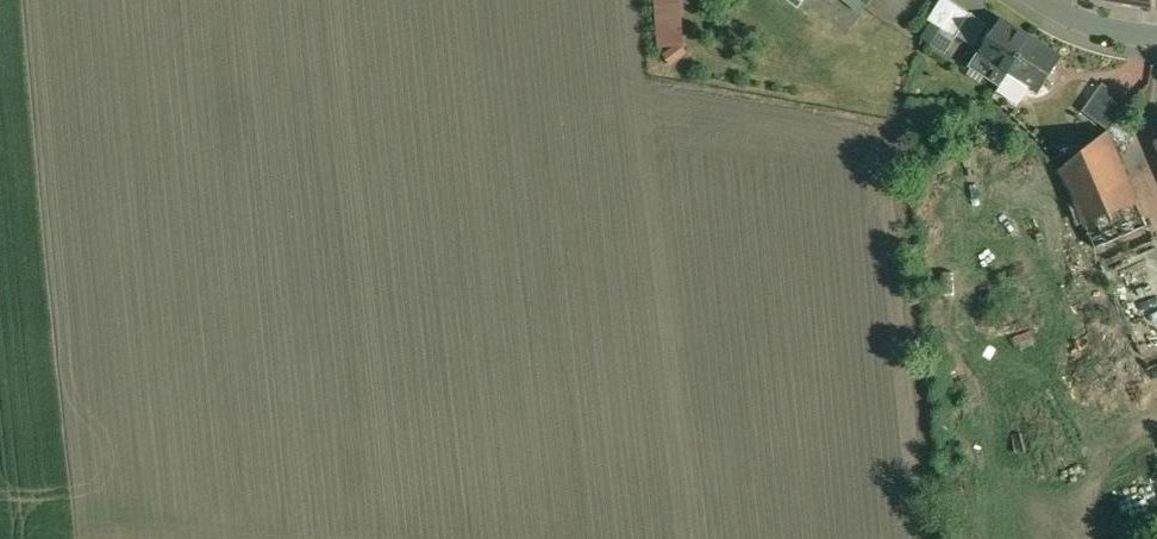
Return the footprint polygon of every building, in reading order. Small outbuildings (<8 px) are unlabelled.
[(662,44),(685,42),(681,0),(659,0),(662,44)] [(865,0),(847,0),(863,12),(870,3),(865,0)] [(951,0),(941,0),(929,19),(943,28),(958,5),(951,0)] [(973,14),(958,5),(943,28),(958,37),(973,14)] [(1004,20),(982,52),(972,45),(962,61),(1001,86),(1010,72),(1032,39),(1004,20)] [(1062,58),(1032,39),(1010,72),(1039,92),(1062,58)] [(1097,82),(1079,112),(1106,128),(1124,98),(1097,82)] [(1145,218),(1109,132),(1063,171),(1093,239),(1145,218)]
